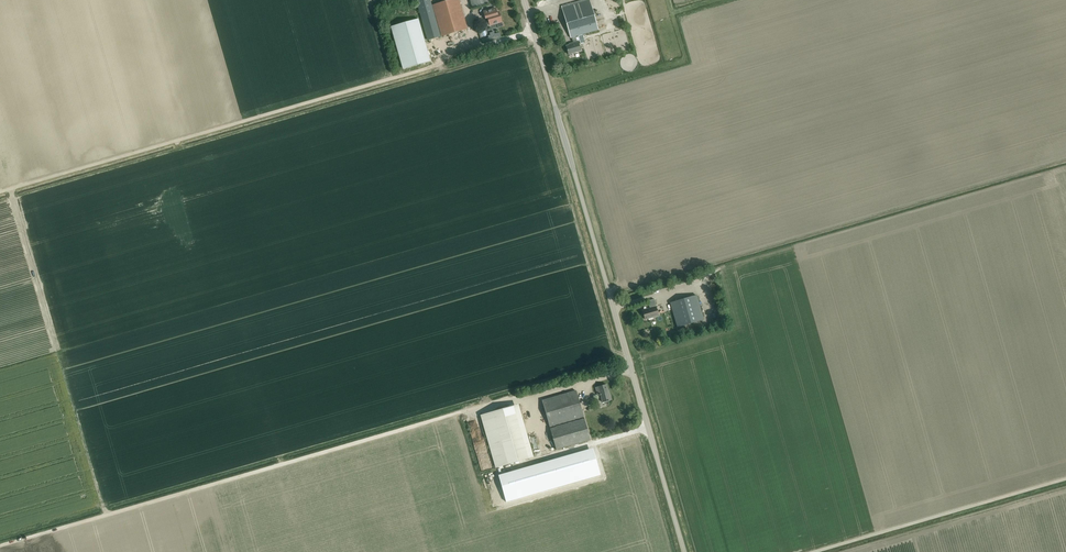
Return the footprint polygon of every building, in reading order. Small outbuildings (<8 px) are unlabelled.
[(440,36),(430,0),(416,0),(428,40),(440,36)] [(467,29),(459,0),(450,0),(433,5),(442,36),(467,29)] [(572,37),(573,43),(577,41),(575,36),(581,34),(598,30),(590,0),(562,8),(570,38),(572,37)] [(671,14),(677,12),(674,0),(668,0),(671,14)] [(502,22),(499,12),(497,12),(495,7),(483,10),(485,18),(488,18),(488,20),(486,21),(488,26),(502,22)] [(430,61),(418,19),(391,26),(404,69),(430,61)] [(581,34),(575,36),(577,41),(578,41),(579,44),(584,43),(581,34)] [(574,44),(566,46),(568,54),(581,51),(578,41),(577,41),(573,43),(574,44)] [(678,327),(703,319),(696,295),(670,303),(678,327)] [(645,319),(658,315),(656,307),(643,310),(645,319)] [(595,387),(597,393),(598,395),(600,395),(603,402),(608,401),(609,401),(612,400),(610,395),(609,395),(606,384),(595,387)] [(576,390),(542,400),(550,427),(584,417),(576,390)] [(496,467),(528,458),(513,406),(481,416),(496,467)] [(584,417),(550,427),(556,449),(590,440),(584,417)] [(532,466),(533,471),(500,480),(506,502),(600,475),(594,453),(554,465),(552,460),(532,466)]
